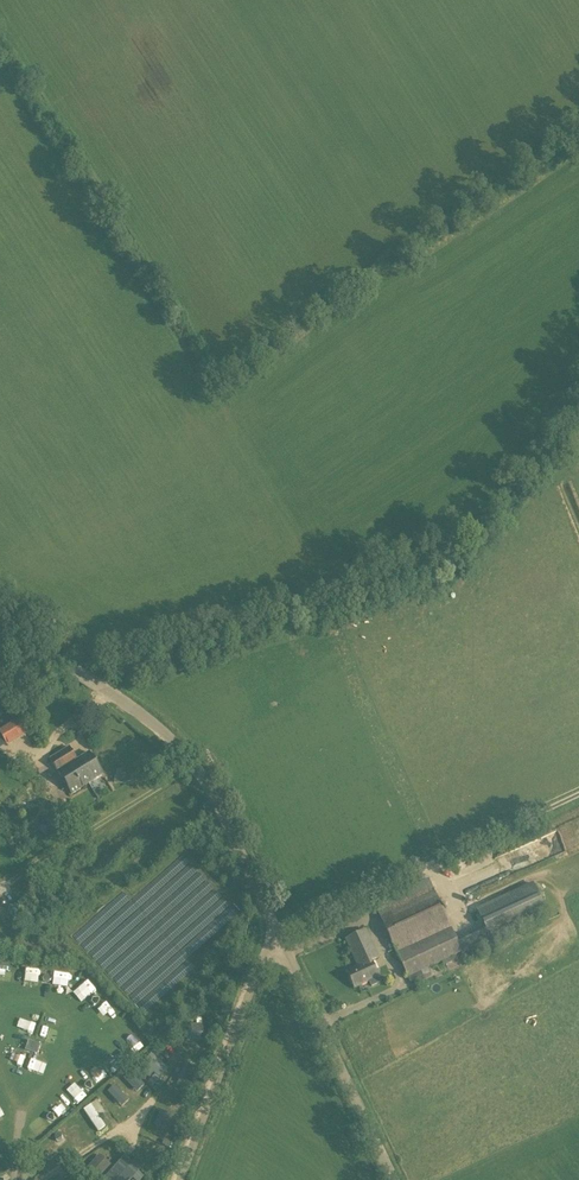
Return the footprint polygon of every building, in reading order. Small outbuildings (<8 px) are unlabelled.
[(6,744),(7,746),(9,745),(8,742),(25,732),(26,734),(27,733),(18,715),(16,716),(16,718),(0,728),(0,747),(6,744)] [(84,769),(79,760),(76,761),(68,748),(50,759),(72,794),(87,784),(79,772),(84,769)] [(88,754),(79,760),(84,769),(79,772),(87,784),(102,775),(88,754)] [(123,770),(116,770),(115,784),(126,784),(126,777),(123,777),(123,770)] [(49,811),(37,829),(45,833),(49,831),(58,818),(49,811)] [(432,888),(378,913),(397,953),(412,986),(435,976),(431,967),(461,953),(464,959),(494,946),(492,939),(547,913),(532,883),(476,909),(486,930),(458,943),(432,888)] [(11,917),(18,919),(21,905),(14,904),(11,917)] [(346,940),(359,967),(370,961),(378,957),(365,931),(346,940)] [(370,961),(359,967),(348,973),(355,988),(378,977),(370,961)] [(61,971),(58,982),(69,984),(71,974),(61,971)] [(30,1019),(26,1029),(37,1033),(41,1023),(30,1019)] [(189,1039),(208,1039),(208,1024),(189,1023),(189,1039)] [(49,1026),(45,1038),(55,1042),(59,1030),(49,1026)] [(139,1054),(149,1045),(141,1037),(132,1047),(139,1054)] [(42,1052),(44,1042),(32,1039),(30,1049),(42,1052)] [(156,1053),(147,1063),(164,1077),(173,1067),(156,1053)] [(117,1072),(127,1065),(121,1057),(111,1064),(117,1072)] [(189,1062),(181,1086),(195,1090),(203,1067),(189,1062)] [(142,1091),(148,1085),(134,1070),(128,1076),(142,1091)] [(104,1092),(114,1104),(129,1091),(119,1079),(104,1092)] [(171,1090),(159,1125),(175,1131),(188,1096),(171,1090)] [(59,1108),(67,1116),(75,1108),(67,1100),(59,1108)] [(104,1115),(109,1111),(101,1100),(88,1109),(103,1131),(111,1126),(104,1115)] [(78,1138),(95,1127),(86,1112),(68,1123),(78,1138)] [(68,1145),(74,1140),(67,1131),(61,1136),(68,1145)] [(55,1155),(61,1150),(53,1139),(46,1144),(55,1155)] [(151,1149),(144,1165),(161,1172),(168,1156),(151,1149)] [(149,1174),(130,1155),(108,1177),(112,1179),(144,1179),(149,1174)]
